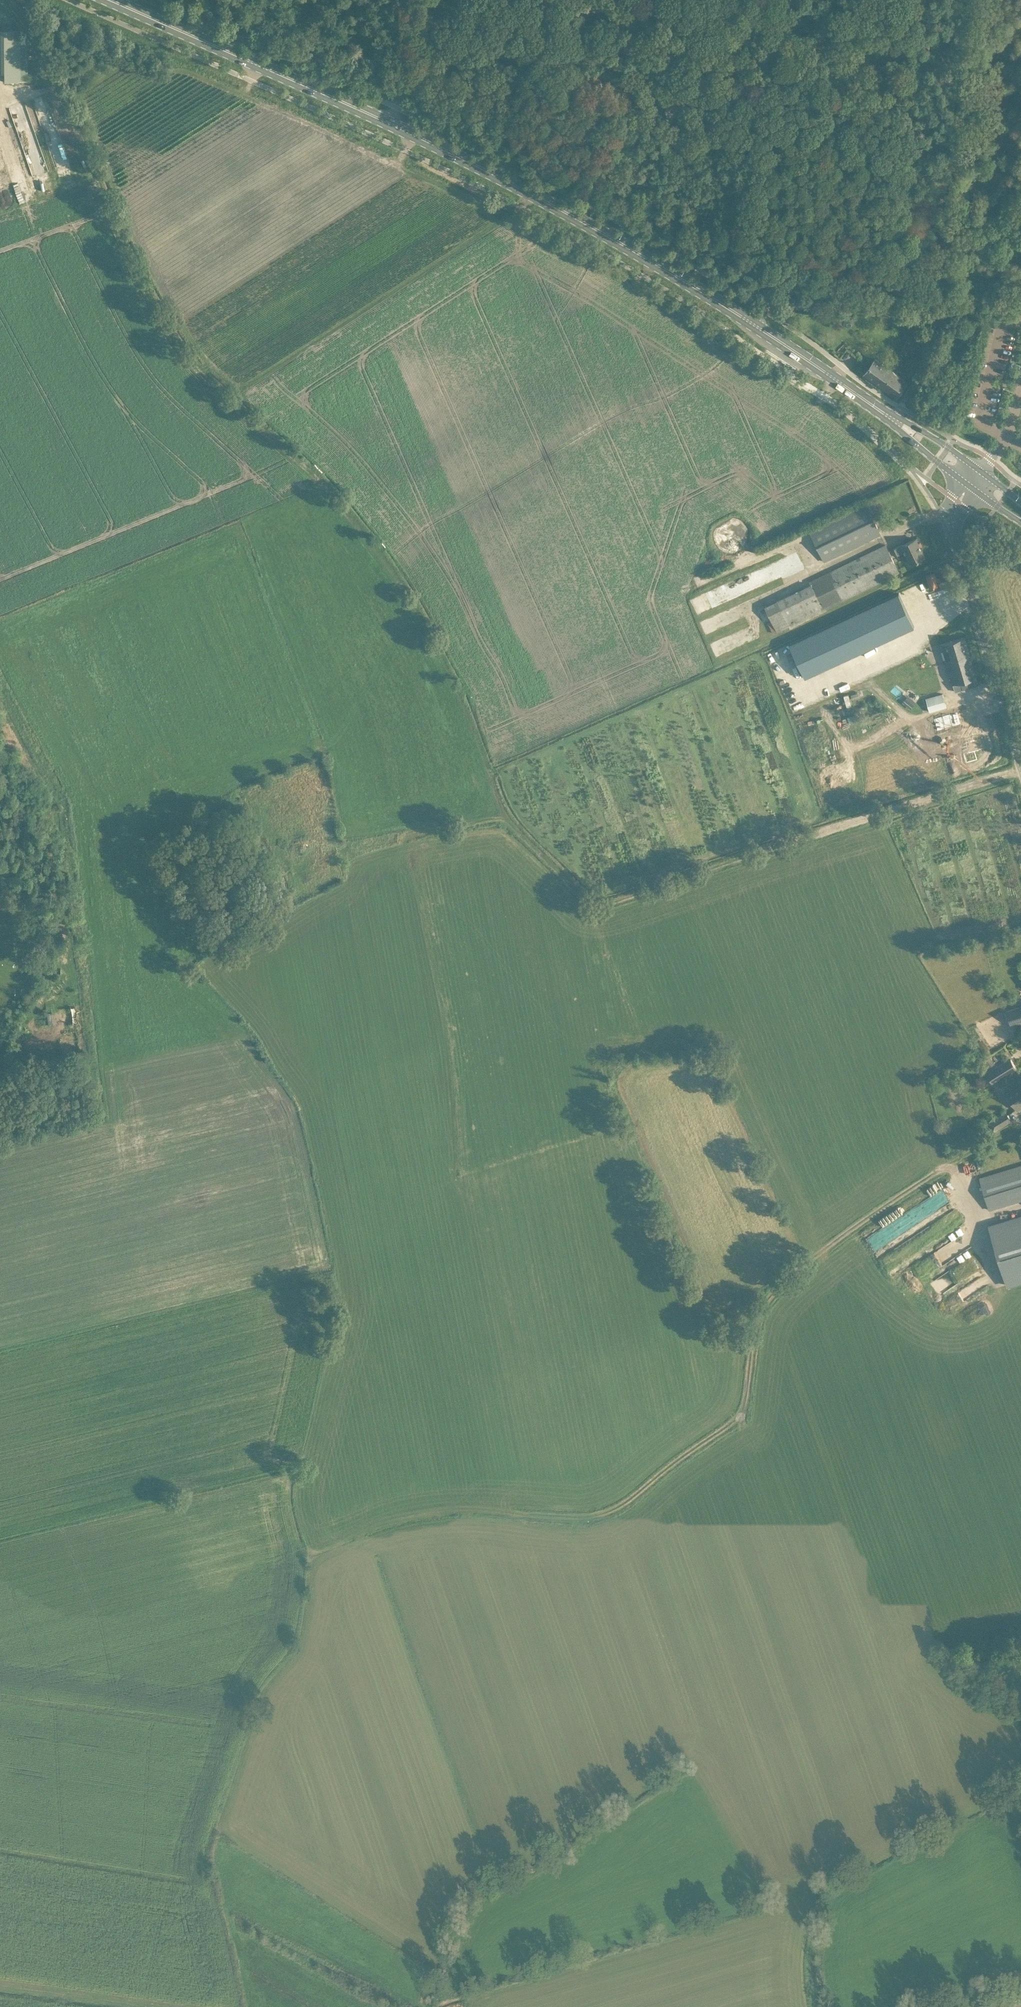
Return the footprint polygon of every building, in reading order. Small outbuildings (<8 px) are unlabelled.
[(7,81),(30,81),(29,39),(21,40),(21,33),(2,34),(3,73),(6,73),(7,81)] [(73,137),(65,140),(71,157),(79,154),(73,137)] [(865,373),(864,374),(882,387),(896,397),(907,381),(904,379),(892,371),(875,358),(870,366),(865,373)] [(876,499),(857,508),(810,531),(824,561),(881,534),(872,516),(882,511),(876,499)] [(715,550),(742,549),(741,520),(714,521),(715,550)] [(916,538),(907,542),(902,545),(902,544),(894,548),(897,555),(904,551),(910,563),(925,556),(916,538)] [(900,573),(886,543),(810,580),(811,582),(764,604),(777,631),(900,573)] [(930,588),(937,586),(934,573),(926,575),(930,588)] [(899,593),(790,644),(805,677),(914,626),(899,593)] [(964,637),(955,639),(941,644),(946,661),(946,660),(955,691),(978,684),(964,637)] [(943,693),(925,698),(929,711),(946,706),(943,693)] [(958,709),(934,716),(938,728),(962,721),(958,709)] [(978,721),(961,726),(964,735),(965,734),(969,750),(985,746),(978,721)] [(1007,1010),(1011,1024),(1015,1023),(1016,1028),(1020,1026),(1020,1006),(1007,1010)] [(1010,1057),(986,1072),(993,1081),(997,1079),(998,1079),(1017,1068),(1010,1057)] [(1007,1086),(1010,1091),(1006,1094),(1017,1110),(1020,1108),(1020,1077),(1007,1086)] [(1005,1111),(987,1122),(994,1131),(1012,1120),(1005,1111)] [(979,1177),(989,1209),(1020,1199),(1020,1164),(979,1177)] [(988,1225),(1007,1285),(1020,1280),(1020,1215),(988,1225)]
